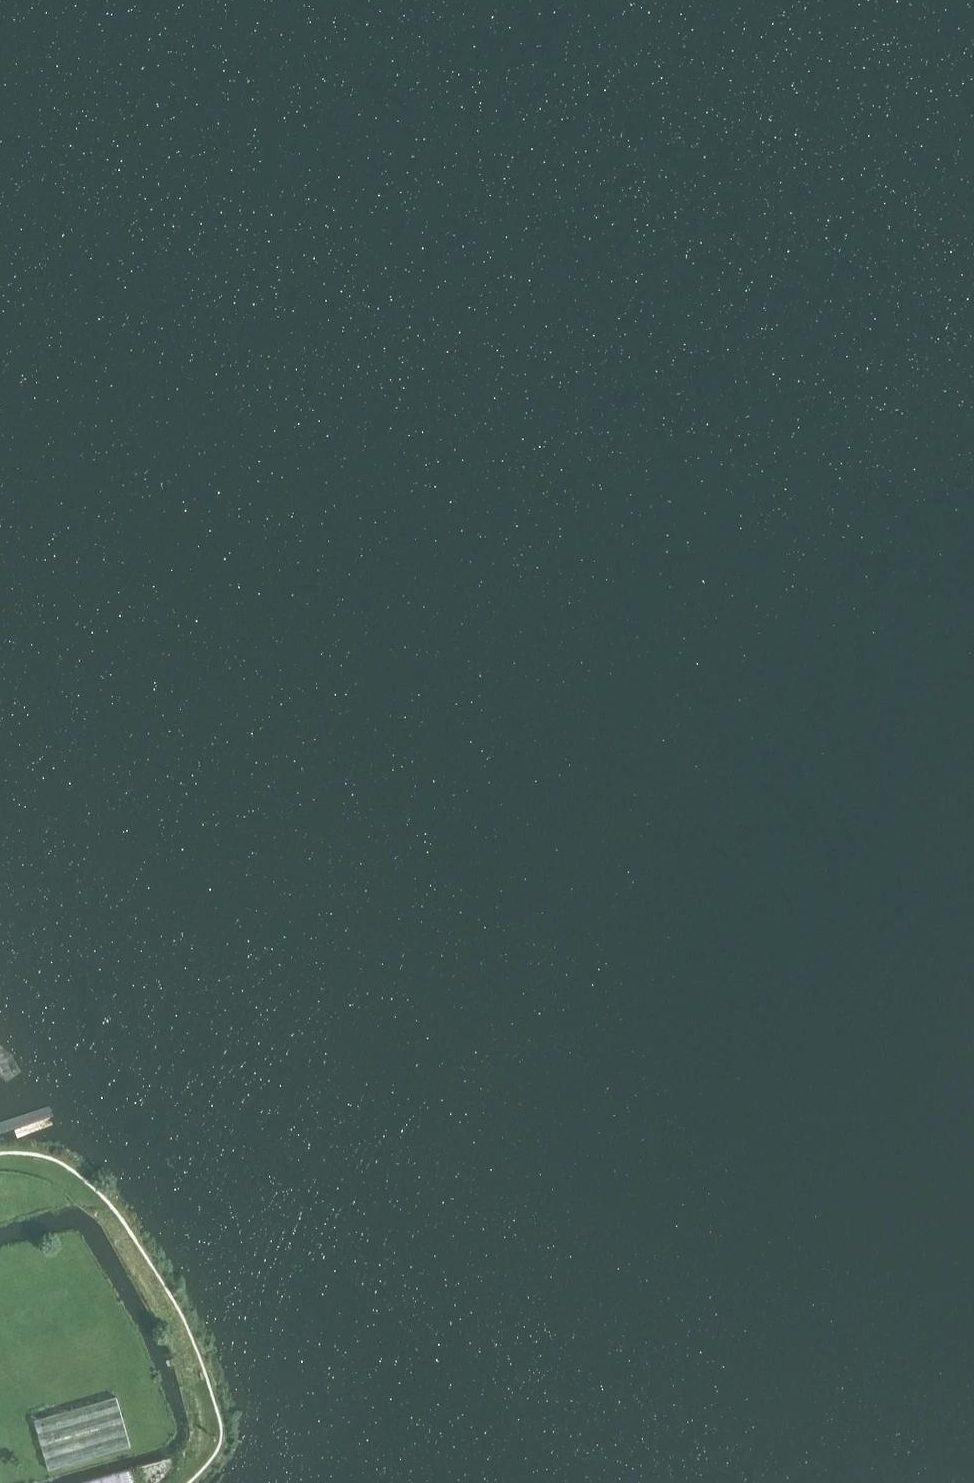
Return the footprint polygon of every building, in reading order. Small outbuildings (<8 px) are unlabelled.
[(115,1396),(34,1420),(48,1468),(129,1445),(115,1396)]
